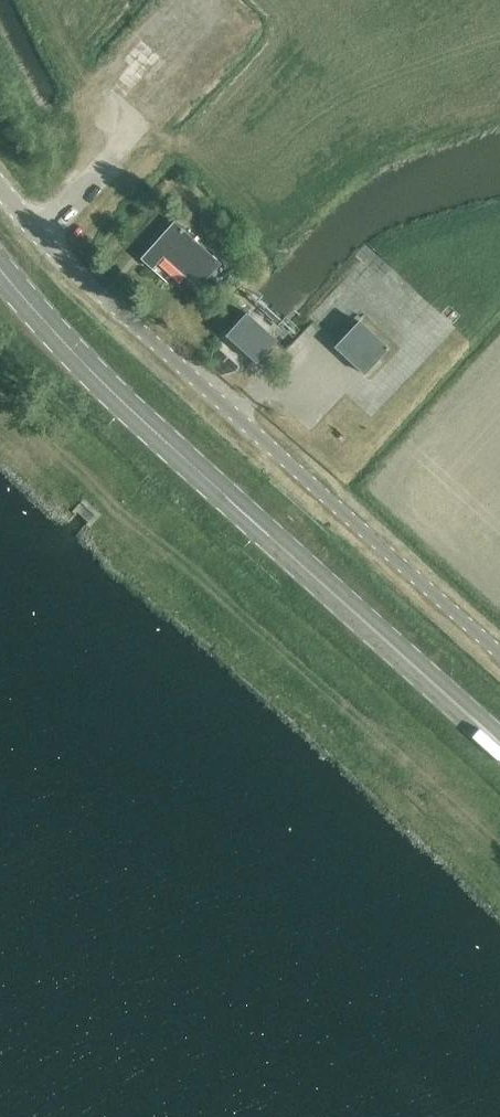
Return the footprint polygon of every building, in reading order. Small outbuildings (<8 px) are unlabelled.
[(164,256),(199,288),(221,263),(174,220),(140,258),(152,269),(164,256)] [(238,347),(256,362),(256,363),(277,340),(262,327),(254,319),(246,312),(226,335),(238,347)] [(360,321),(335,347),(364,374),(389,348),(360,321)]
